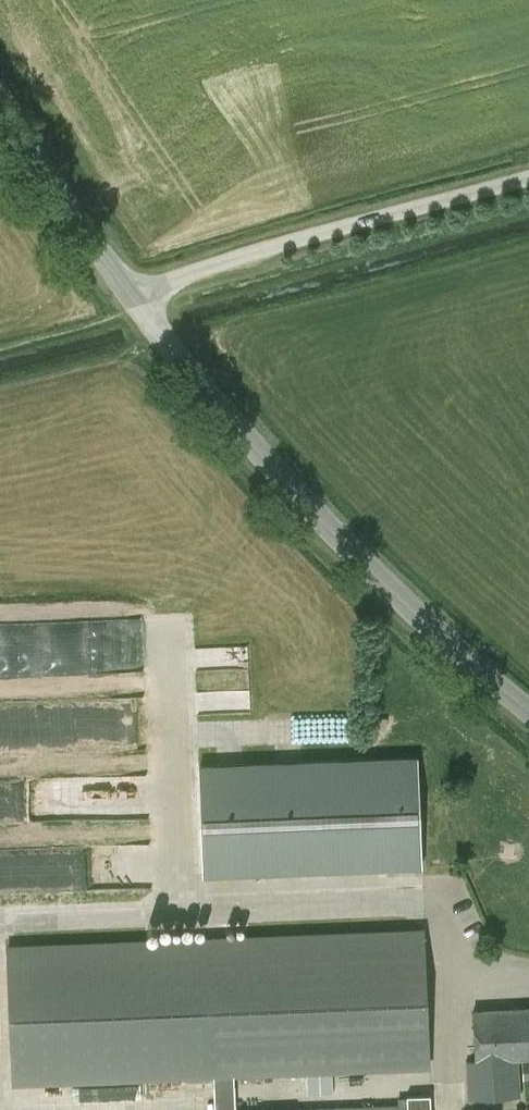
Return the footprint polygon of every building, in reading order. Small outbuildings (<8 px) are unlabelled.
[(201,713),(249,710),(248,689),(200,691),(201,713)] [(304,760),(198,765),(203,877),(423,868),(418,756),(365,758),(304,760)] [(432,1064),(426,927),(209,936),(215,1073),(432,1064)] [(522,1058),(523,1079),(528,1079),(528,1007),(473,1010),(476,1059),(467,1060),(469,1099),(519,1096),(517,1058),(522,1058)]
